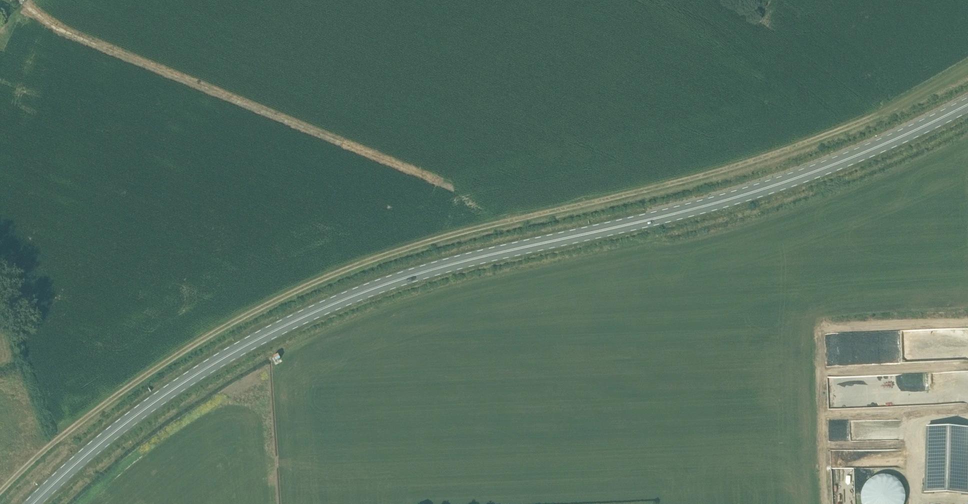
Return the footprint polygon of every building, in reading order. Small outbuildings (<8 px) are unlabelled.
[(928,428),(926,494),(967,496),(967,430),(928,428)] [(863,503),(901,503),(903,478),(865,475),(863,503)]
